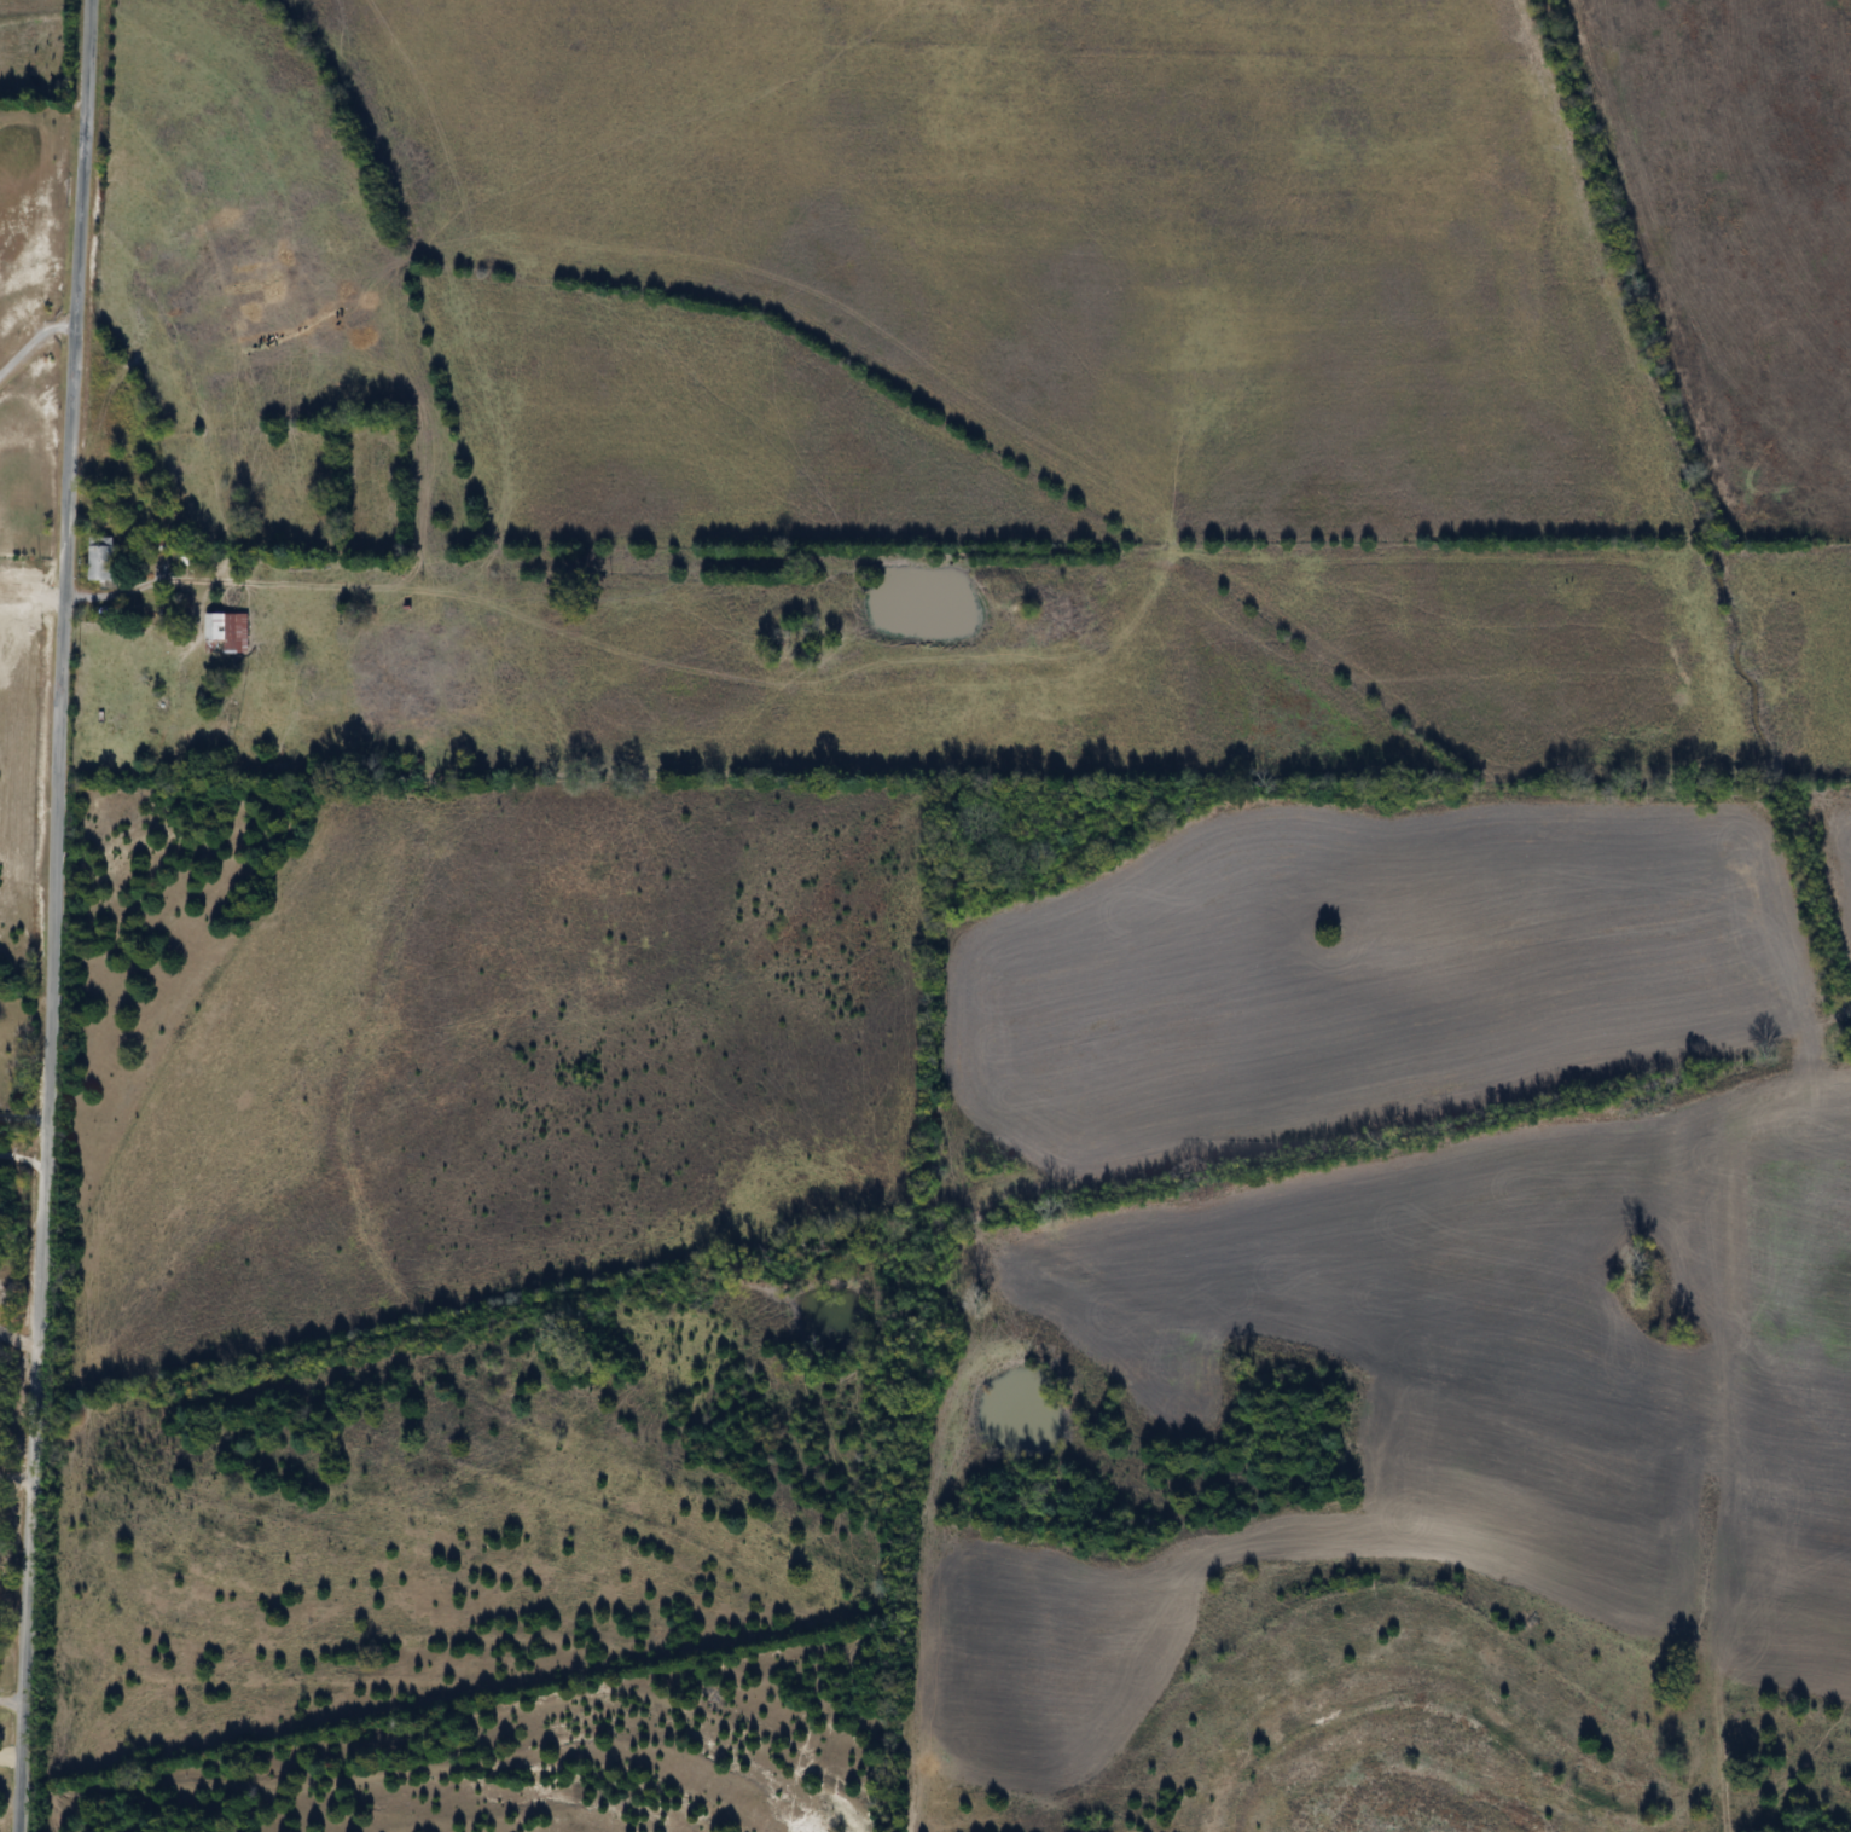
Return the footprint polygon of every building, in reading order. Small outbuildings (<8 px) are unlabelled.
[(90,581),(115,581),(115,536),(90,536),(90,581)] [(225,651),(251,651),(251,612),(205,612),(205,640),(225,640),(225,651)]
